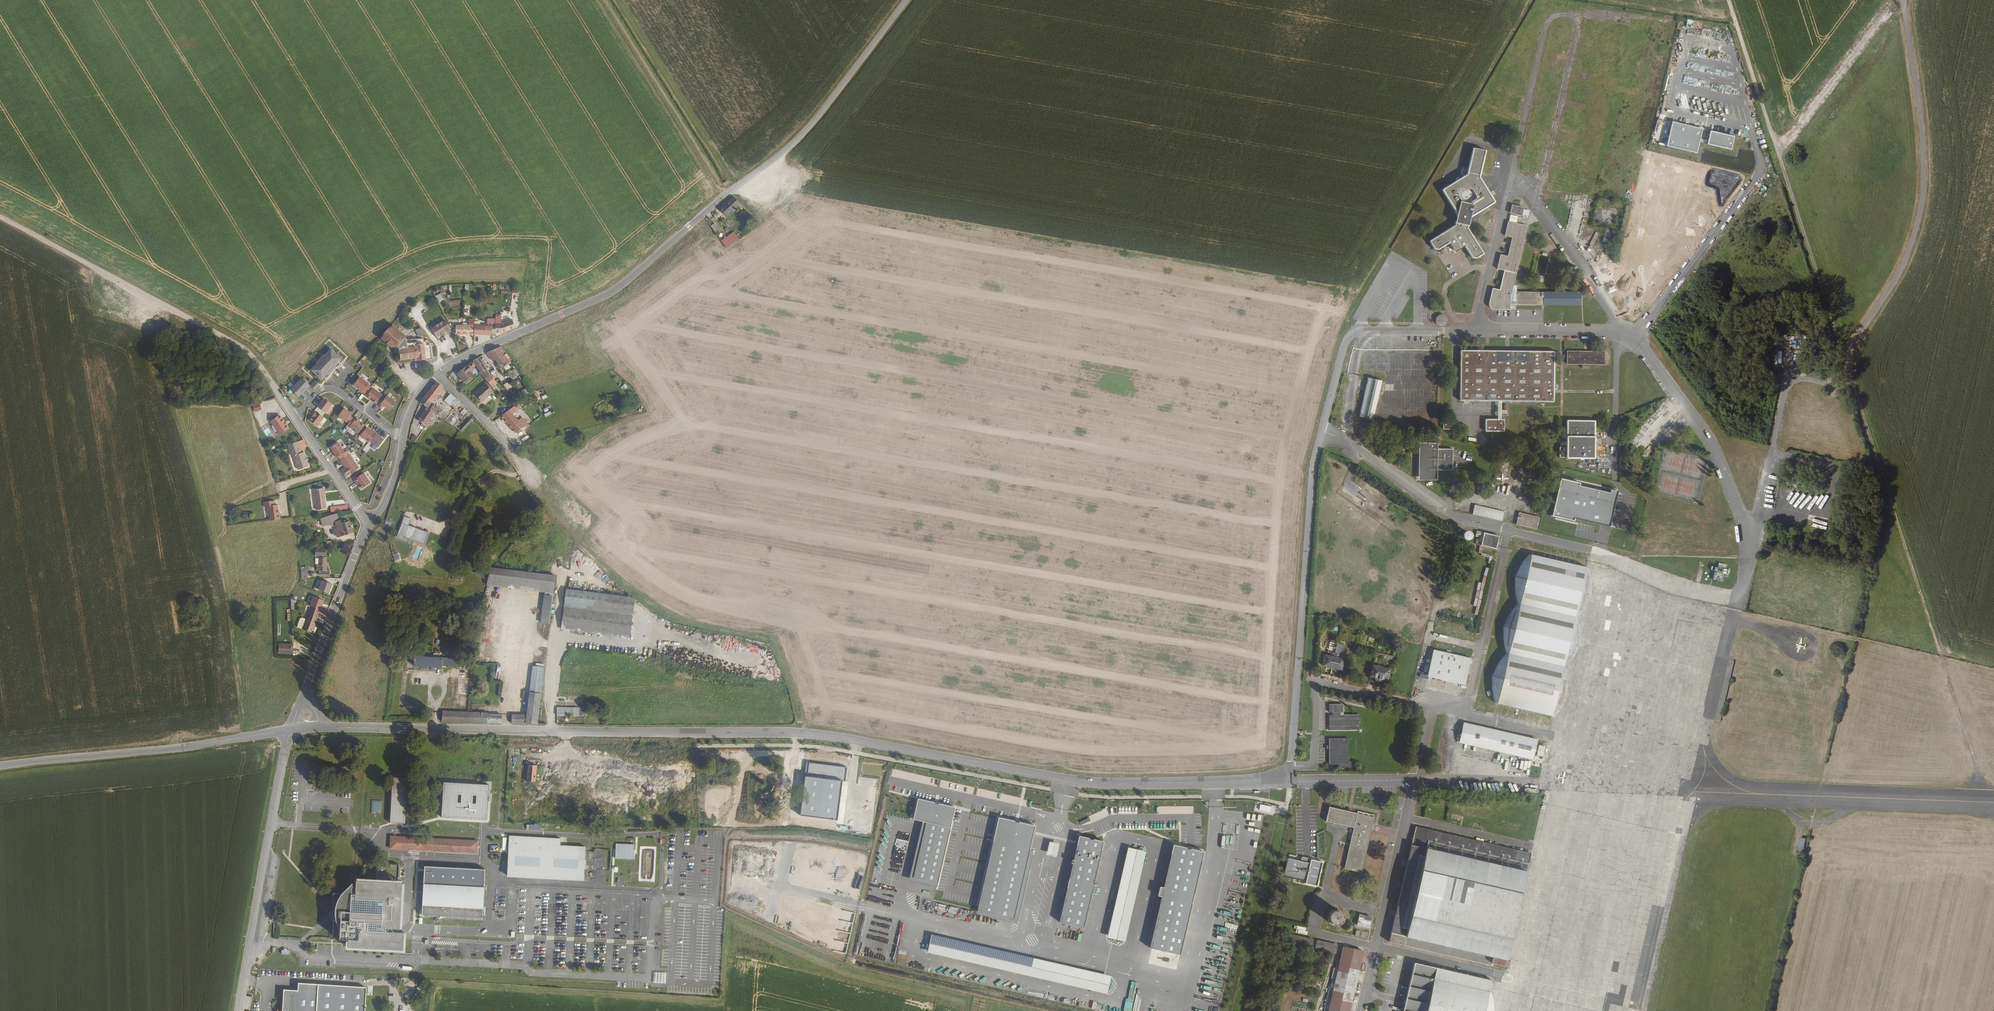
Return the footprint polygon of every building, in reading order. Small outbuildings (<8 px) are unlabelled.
[(1671,121),(1665,145),(1695,152),(1701,128),(1671,121)] [(1711,131),(1708,144),(1731,149),(1734,136),(1711,131)] [(1433,245),(1438,247),(1450,239),(1455,247),(1463,242),(1471,254),(1475,255),(1482,251),(1483,250),(1467,225),(1470,215),(1493,200),(1493,199),(1479,176),(1479,174),(1485,151),(1472,148),(1466,173),(1447,185),(1443,187),(1442,189),(1456,212),(1454,222),(1429,238),(1433,245)] [(735,199),(721,209),(726,216),(738,208),(741,212),(743,211),(735,199)] [(1522,206),(1512,204),(1510,213),(1520,215),(1522,206)] [(1518,223),(1508,221),(1505,235),(1511,236),(1510,243),(1508,243),(1508,248),(1509,248),(1507,255),(1500,253),(1497,267),(1504,269),(1499,289),(1493,288),(1489,303),(1490,305),(1492,307),(1510,307),(1510,299),(1516,299),(1516,304),(1580,304),(1580,300),(1582,300),(1582,295),(1580,295),(1580,291),(1516,291),(1516,285),(1513,283),(1527,225),(1522,224),(1522,222),(1518,222),(1518,223)] [(713,224),(710,226),(716,235),(719,232),(713,224)] [(1612,229),(1605,228),(1603,242),(1607,242),(1607,239),(1610,240),(1612,229)] [(733,233),(726,237),(731,244),(738,240),(733,233)] [(726,237),(720,241),(725,248),(731,244),(726,237)] [(439,302),(445,299),(442,292),(435,295),(439,302)] [(1437,318),(1437,319),(1437,321),(1439,324),(1441,324),(1443,324),(1445,321),(1445,320),(1445,318),(1442,316),(1441,316),(1439,316),(1437,318)] [(450,329),(444,320),(430,329),(436,338),(450,329)] [(494,323),(492,323),(491,325),(491,332),(502,332),(515,328),(513,320),(503,323),(494,323)] [(408,343),(415,338),(406,339),(405,338),(406,337),(391,324),(379,338),(391,348),(394,344),(399,349),(399,350),(401,348),(406,344),(407,344),(408,343)] [(464,325),(456,325),(456,334),(461,334),(475,334),(474,325),(472,325),(466,325),(464,325)] [(491,325),(474,325),(475,334),(491,334),(491,332),(491,325)] [(431,359),(430,344),(428,345),(427,339),(423,340),(423,338),(415,339),(415,338),(408,343),(407,344),(406,344),(401,348),(399,350),(400,360),(414,358),(418,357),(418,360),(431,359)] [(1800,344),(1790,344),(1791,353),(1800,353),(1800,344)] [(502,345),(489,351),(502,367),(512,359),(509,354),(507,356),(504,352),(505,350),(502,345)] [(316,363),(310,370),(321,379),(327,373),(328,373),(335,365),(334,364),(341,358),(330,348),(324,355),(323,354),(316,362),(316,363)] [(1554,350),(1460,349),(1459,400),(1499,401),(1553,402),(1553,391),(1554,350)] [(1567,351),(1567,363),(1582,363),(1582,367),(1589,367),(1589,363),(1604,363),(1604,351),(1586,351),(1585,351),(1567,351)] [(475,357),(472,358),(476,364),(481,373),(484,377),(490,373),(479,355),(475,357)] [(465,366),(457,374),(464,382),(473,374),(469,370),(474,366),(471,362),(466,366),(465,366)] [(512,379),(519,374),(515,368),(507,373),(512,379)] [(368,383),(359,376),(353,384),(365,393),(371,386),(368,383)] [(302,377),(292,389),(299,396),(310,384),(302,377)] [(1381,380),(1367,377),(1358,416),(1373,419),(1377,400),(1380,400),(1381,393),(1379,392),(1380,386),(1382,387),(1383,382),(1381,382),(1381,380)] [(507,390),(514,385),(510,380),(503,385),(507,390)] [(442,387),(436,381),(422,400),(429,406),(442,387)] [(493,391),(485,383),(475,392),(482,400),(493,391)] [(372,387),(366,396),(375,403),(382,394),(372,387)] [(387,395),(379,406),(382,408),(384,406),(390,410),(396,402),(387,395)] [(455,400),(452,397),(450,396),(445,402),(450,406),(455,400)] [(317,406),(324,412),(331,403),(323,398),(317,406)] [(435,403),(431,409),(436,412),(446,420),(451,414),(435,403)] [(421,423),(425,426),(436,412),(431,409),(428,406),(419,419),(422,422),(421,423)] [(351,413),(344,407),(338,415),(348,423),(353,417),(350,415),(351,413)] [(509,409),(501,415),(515,430),(516,431),(523,425),(509,409)] [(316,411),(309,420),(318,426),(324,417),(316,411)] [(289,429),(280,415),(271,421),(280,435),(289,429)] [(523,415),(520,418),(525,423),(527,426),(530,423),(523,415)] [(349,427),(358,434),(365,425),(359,420),(360,420),(357,417),(349,427)] [(1504,431),(1504,419),(1499,419),(1485,418),(1485,430),(1504,431)] [(1594,432),(1594,420),(1565,420),(1565,426),(1565,428),(1565,448),(1559,448),(1559,457),(1565,458),(1565,459),(1582,459),(1594,459),(1594,432)] [(367,427),(361,436),(370,442),(371,441),(377,433),(374,430),(373,431),(367,427)] [(385,439),(377,433),(371,441),(379,447),(385,439)] [(337,441),(329,447),(337,457),(344,452),(337,441)] [(296,442),(287,446),(291,457),(292,456),(297,470),(307,467),(302,453),(300,453),(296,442)] [(1419,442),(1419,479),(1437,479),(1437,469),(1452,469),(1452,447),(1437,447),(1437,442),(1419,442)] [(359,468),(349,454),(340,460),(345,467),(342,470),(347,476),(359,468)] [(364,474),(354,481),(357,484),(358,484),(362,490),(371,484),(364,474)] [(1581,483),(1562,478),(1554,515),(1576,521),(1576,518),(1611,526),(1619,491),(1612,489),(1611,492),(1580,485),(1581,483)] [(324,488),(314,490),(317,510),(327,508),(324,488)] [(270,520),(280,519),(279,514),(278,514),(277,505),(275,506),(274,501),(263,503),(264,508),(267,507),(269,520),(270,520)] [(331,512),(349,509),(348,504),(330,507),(331,512)] [(1472,514),(1501,520),(1503,510),(1474,504),(1472,514)] [(1516,522),(1536,525),(1538,514),(1518,510),(1516,522)] [(339,538),(352,534),(348,522),(341,524),(340,522),(339,522),(336,514),(321,519),(323,526),(337,522),(339,530),(337,530),(339,538)] [(426,542),(429,532),(409,525),(412,518),(405,516),(398,536),(404,538),(405,535),(426,542)] [(1500,536),(1478,531),(1477,534),(1481,536),(1481,539),(1479,543),(1494,547),(1497,548),(1497,546),(1500,536)] [(425,543),(426,542),(405,535),(404,538),(398,536),(398,537),(404,539),(405,536),(425,543)] [(319,558),(318,558),(318,565),(317,565),(317,571),(319,571),(319,575),(329,575),(329,570),(326,570),(326,564),(326,558),(323,558),(323,556),(325,555),(325,549),(313,550),(313,556),(318,556),(319,558)] [(1587,566),(1530,553),(1521,563),(1514,576),(1514,590),(1518,602),(1510,612),(1503,625),(1503,639),(1505,653),(1498,663),(1491,675),(1491,690),(1496,703),(1553,716),(1561,706),(1568,694),(1568,680),(1566,666),(1573,655),(1579,643),(1579,629),(1577,616),(1585,607),(1591,594),(1591,581),(1587,566)] [(554,593),(556,576),(490,568),(489,572),(481,567),(474,574),(488,580),(487,585),(545,592),(554,593)] [(1717,574),(1715,573),(1714,580),(1723,583),(1725,575),(1723,575),(1717,574)] [(318,590),(328,594),(329,591),(328,590),(329,588),(330,588),(331,585),(322,581),(318,590)] [(634,596),(566,589),(562,624),(630,631),(634,596)] [(553,596),(544,595),(541,623),(550,624),(553,596)] [(310,607),(320,611),(321,608),(321,607),(323,602),(312,598),(309,607),(310,607)] [(323,621),(326,614),(320,611),(310,607),(301,630),(311,634),(317,618),(323,621)] [(630,631),(562,624),(562,628),(630,636),(630,631)] [(278,654),(291,653),(291,644),(278,645),(278,654)] [(1472,658),(1433,649),(1427,676),(1466,685),(1472,658)] [(1345,659),(1339,658),(1339,654),(1332,653),(1331,656),(1326,654),(1323,666),(1342,670),(1345,659)] [(460,659),(439,658),(414,657),(413,667),(441,668),(441,666),(460,667),(460,660),(460,659)] [(1370,677),(1375,678),(1374,680),(1376,681),(1382,682),(1384,681),(1384,680),(1388,681),(1391,669),(1373,665),(1370,677)] [(543,667),(533,666),(527,715),(513,714),(512,723),(537,723),(543,667)] [(574,707),(557,707),(557,715),(574,715),(574,707)] [(470,712),(443,712),(442,722),(468,723),(470,712)] [(489,712),(470,712),(468,723),(502,723),(503,714),(489,714),(489,712)] [(1328,714),(1329,729),(1359,729),(1358,714),(1328,714)] [(1538,738),(1464,721),(1463,727),(1460,727),(1459,732),(1461,734),(1460,741),(1533,757),(1538,738)] [(1347,738),(1328,738),(1328,763),(1338,764),(1347,764),(1347,761),(1347,738)] [(807,763),(806,777),(842,781),(844,781),(846,767),(807,763)] [(538,766),(529,765),(528,780),(536,781),(537,772),(538,766)] [(407,778),(393,777),(390,823),(405,823),(407,778)] [(842,781),(806,777),(801,815),(837,819),(842,781)] [(489,784),(443,782),(442,817),(488,819),(489,784)] [(955,808),(919,799),(914,819),(923,821),(927,822),(914,878),(938,884),(955,808)] [(381,813),(381,800),(371,800),(371,813),(381,813)] [(1329,806),(1326,820),(1354,827),(1345,867),(1362,871),(1375,816),(1329,806)] [(1035,826),(998,818),(977,911),(1015,919),(1030,850),(1035,826)] [(937,887),(938,884),(914,878),(927,822),(923,821),(909,880),(937,887)] [(1402,887),(1389,941),(1506,968),(1532,853),(1416,826),(1402,887)] [(390,835),(389,846),(475,850),(475,839),(442,837),(390,835)] [(560,839),(509,836),(507,876),(584,881),(586,847),(560,846),(560,839)] [(1095,885),(1104,842),(1080,836),(1060,921),(1085,927),(1093,894),(1096,895),(1098,886),(1095,885)] [(1803,851),(1807,838),(1800,837),(1797,850),(1803,851)] [(1059,844),(1050,842),(1047,854),(1057,856),(1059,844)] [(616,844),(615,858),(634,859),(634,845),(616,844)] [(1204,853),(1175,846),(1165,888),(1161,887),(1159,896),(1163,896),(1151,947),(1181,954),(1204,853)] [(1147,852),(1128,848),(1107,937),(1126,941),(1147,852)] [(1015,919),(977,911),(977,914),(1017,923),(1033,851),(1030,850),(1015,919)] [(1302,858),(1301,861),(1288,858),(1284,876),(1307,881),(1306,883),(1318,885),(1323,862),(1302,858)] [(386,864),(385,879),(397,879),(397,865),(386,864)] [(422,892),(416,892),(416,899),(420,909),(420,912),(436,913),(434,919),(440,913),(480,915),(480,905),(482,905),(484,869),(423,867),(422,892)] [(341,930),(340,940),(349,940),(348,948),(403,950),(404,933),(385,932),(385,928),(400,929),(402,884),(357,882),(357,895),(351,895),(351,912),(342,912),(341,930)] [(340,897),(338,900),(337,904),(335,911),(335,918),(338,926),(341,930),(342,912),(351,912),(351,895),(352,884),(344,892),(340,897)] [(1359,914),(1357,924),(1369,927),(1371,916),(1359,914)] [(1293,934),(1290,941),(1311,946),(1313,939),(1293,934)] [(1108,994),(1112,976),(932,935),(928,953),(1108,994)] [(1317,939),(1315,947),(1335,952),(1337,944),(1317,939)] [(1363,950),(1343,945),(1328,1010),(1349,1010),(1363,950)] [(1494,1010),(1493,1003),(1492,998),(1491,993),(1494,980),(1415,962),(1405,1002),(1403,1010),(1494,1010)] [(654,972),(653,983),(666,983),(666,972),(654,972)] [(299,985),(298,992),(284,991),(283,1010),(364,1010),(365,989),(299,985)] [(1133,1002),(1126,1000),(1124,1010),(1131,1010),(1133,1002)]
